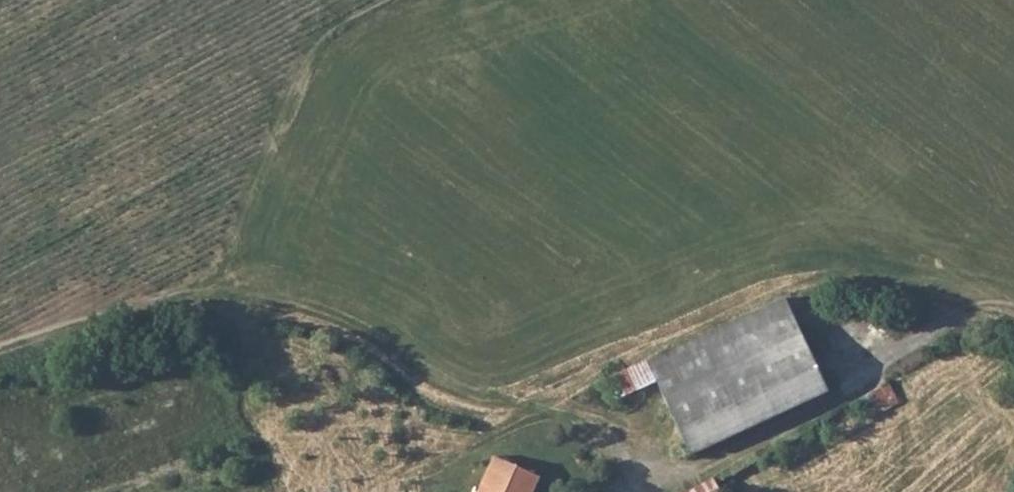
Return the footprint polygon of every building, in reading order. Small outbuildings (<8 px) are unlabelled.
[(690,454),(827,391),(784,299),(613,378),(621,396),(656,380),(690,454)] [(524,470),(494,456),(478,491),(513,491),(524,470)] [(513,491),(533,491),(540,477),(524,470),(513,491)] [(691,491),(719,491),(716,486),(712,480),(691,491)]
